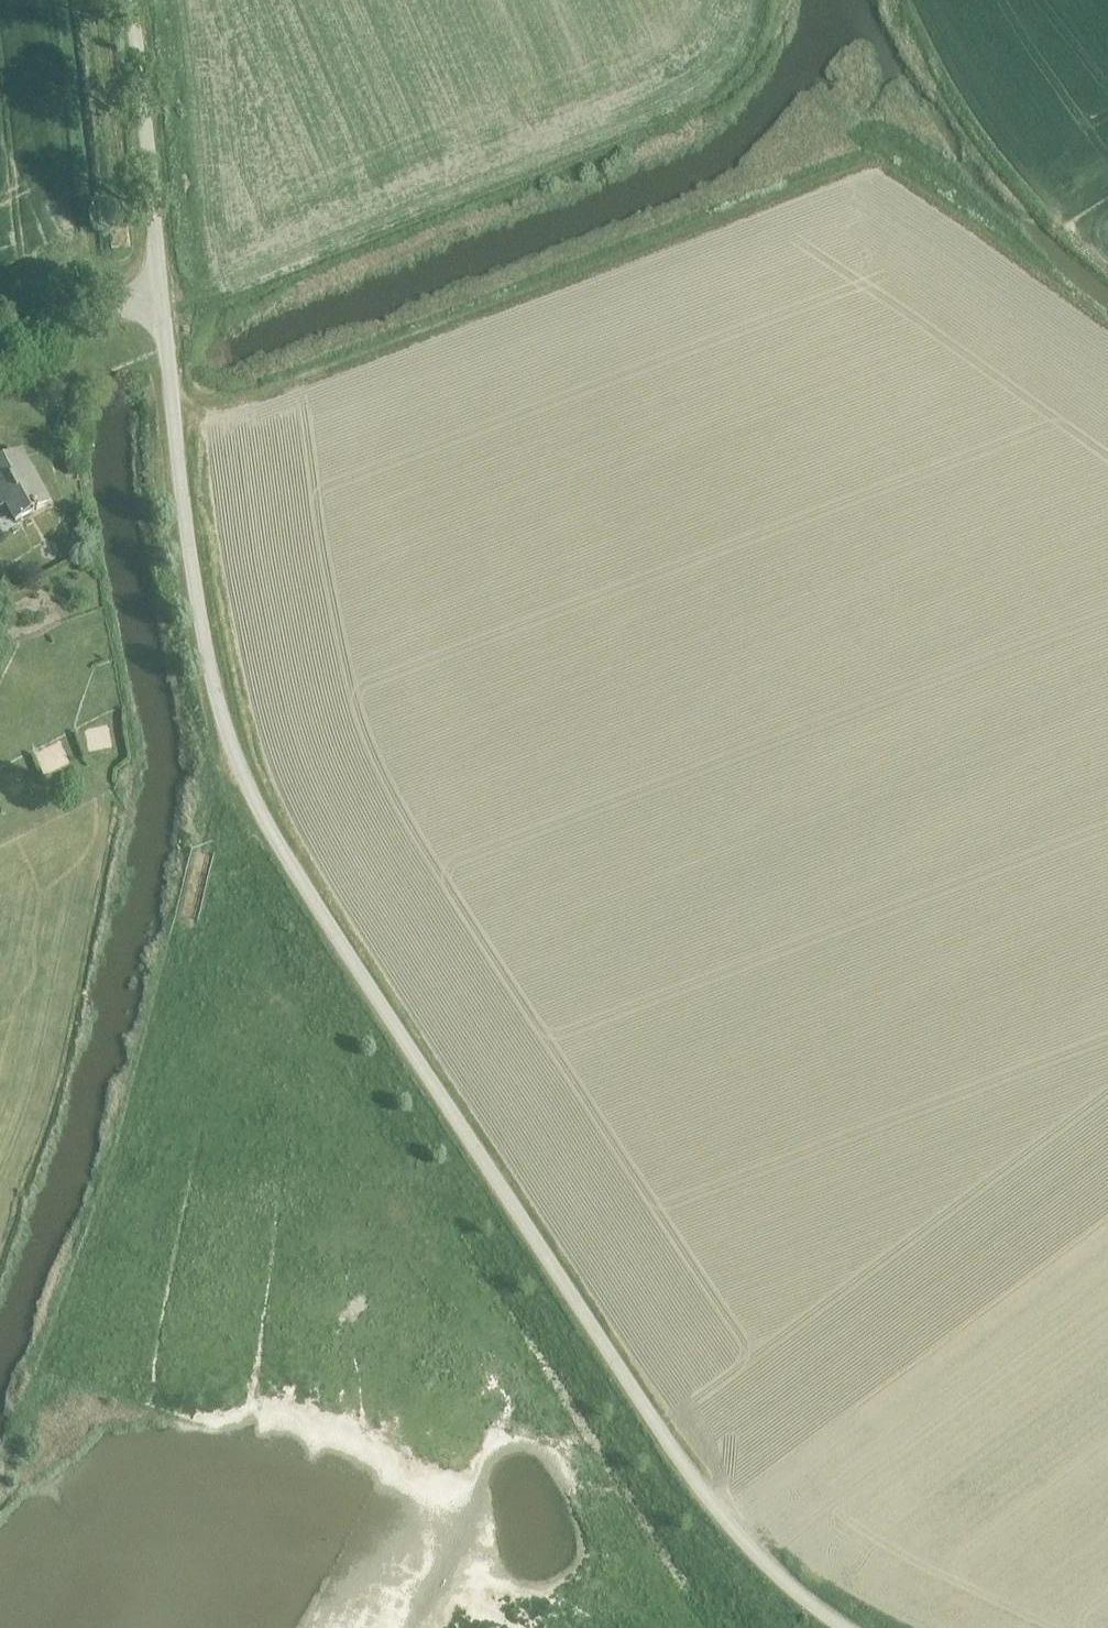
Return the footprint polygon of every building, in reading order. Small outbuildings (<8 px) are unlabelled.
[(30,470),(24,473),(15,457),(0,465),(0,496),(14,523),(48,504),(30,470)] [(83,725),(84,737),(103,735),(102,723),(83,725)]
